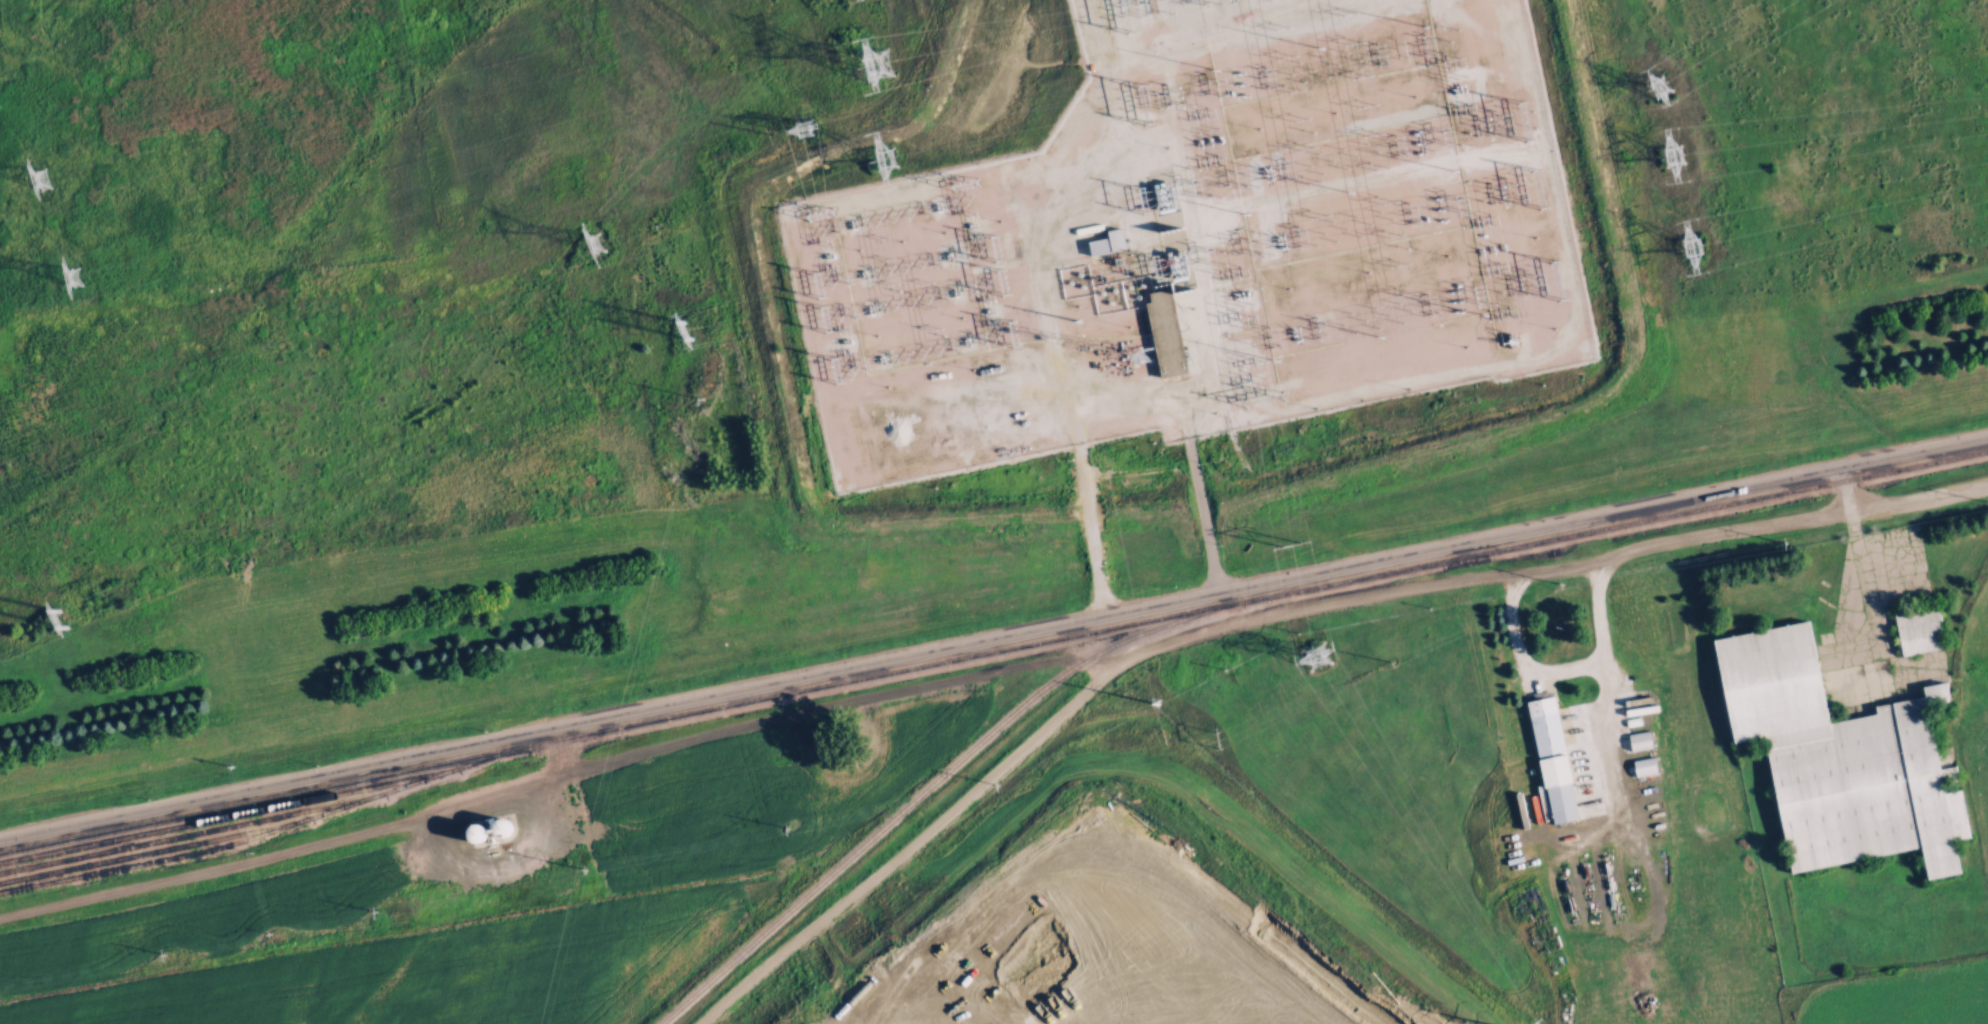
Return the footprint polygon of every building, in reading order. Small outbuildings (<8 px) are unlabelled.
[(1087,255),(1122,248),(1118,226),(1102,229),(1103,236),(1084,240),(1087,255)] [(1183,371),(1167,287),(1140,292),(1155,376),(1183,371)] [(1942,648),(1935,603),(1890,610),(1897,655),(1942,648)] [(1983,785),(1987,809),(1987,844),(1975,847),(1980,874),(1951,880),(1945,853),(1806,882),(1778,747),(1746,754),(1721,636),(1830,613),(1852,716),(1936,699),(1931,677),(1972,668),(1980,707),(1952,713),(1968,788),(1983,785)] [(1554,694),(1525,699),(1545,823),(1574,819),(1554,694)] [(1540,701),(1574,694),(1599,820),(1565,827),(1540,701)]
